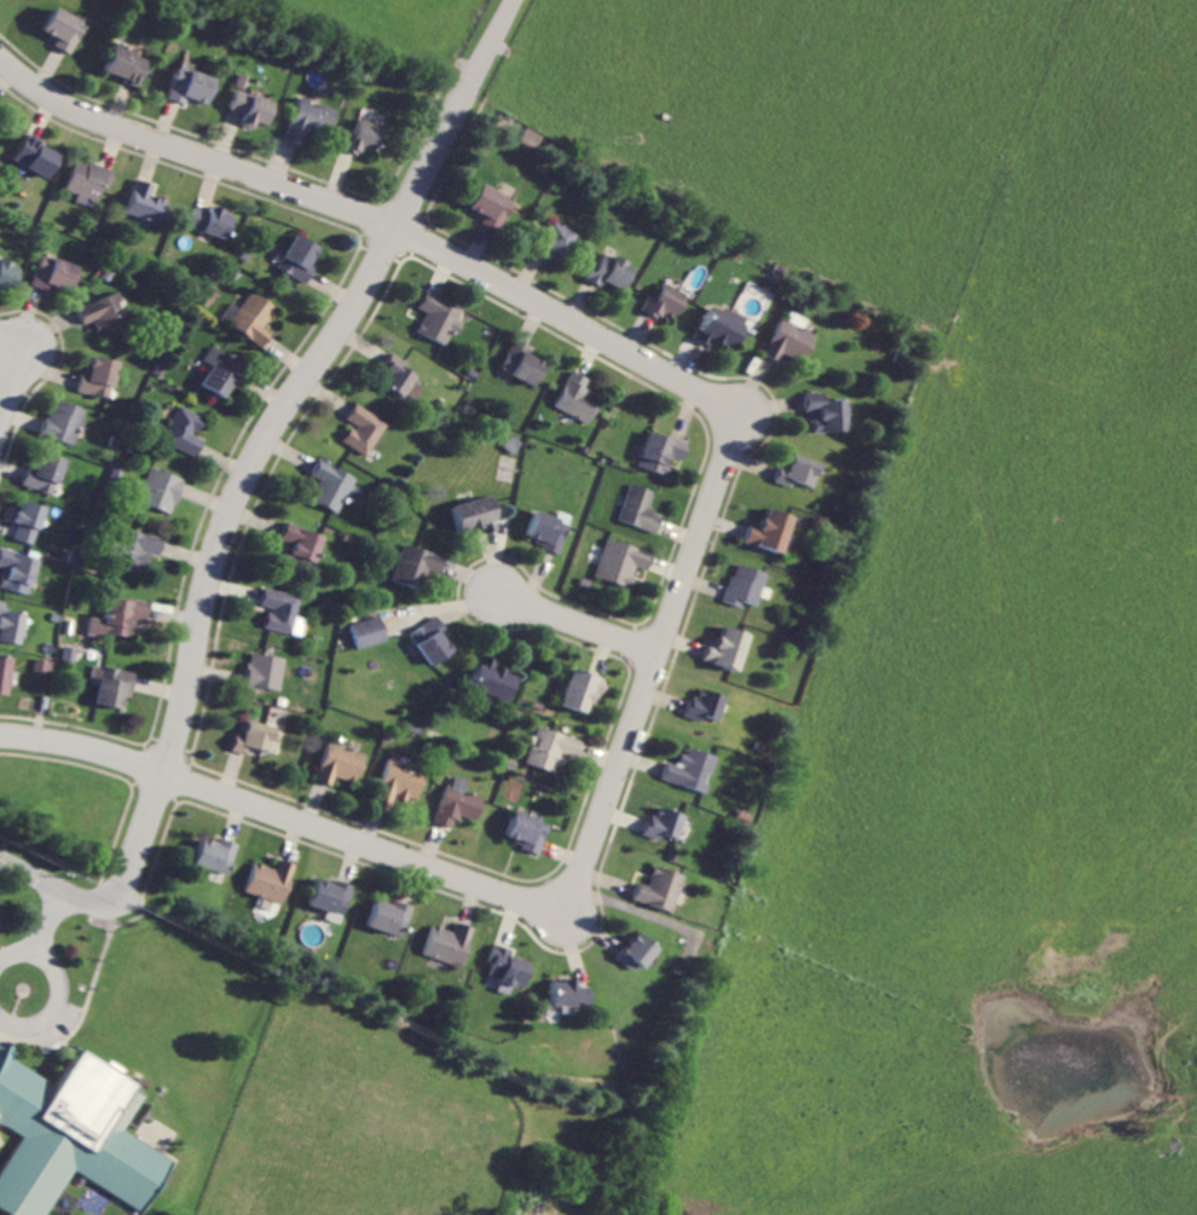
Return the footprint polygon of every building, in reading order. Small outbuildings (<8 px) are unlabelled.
[(39,34),(72,51),(87,22),(54,6),(39,34)] [(141,83),(148,55),(112,46),(105,73),(141,83)] [(204,104),(214,77),(178,65),(166,97),(184,103),(186,97),(204,104)] [(229,108),(242,112),(239,124),(253,128),(255,121),(265,124),(272,99),(245,91),(249,77),(239,73),(229,108)] [(336,108),(318,102),(317,102),(298,96),(284,138),(305,145),(312,121),(330,127),(336,108)] [(375,154),(381,124),(357,119),(354,134),(345,132),(342,148),(375,154)] [(537,150),(545,135),(527,126),(519,140),(537,150)] [(61,152),(27,133),(13,158),(48,177),(61,152)] [(98,201),(103,185),(110,187),(115,171),(75,158),(66,189),(78,193),(76,201),(87,204),(89,198),(98,201)] [(167,199),(150,193),(154,184),(139,179),(126,212),(158,224),(167,199)] [(471,208),(479,211),(476,219),(501,229),(513,198),(480,185),(471,208)] [(192,208),(187,228),(226,236),(232,211),(210,206),(208,211),(192,208)] [(535,252),(561,263),(575,230),(549,219),(535,252)] [(303,281),(322,247),(295,233),(277,267),(303,281)] [(586,280),(602,286),(604,281),(625,289),(633,268),(623,264),(625,260),(603,252),(599,263),(593,261),(586,280)] [(78,264),(41,254),(33,283),(70,294),(78,264)] [(12,290),(19,264),(0,260),(0,287),(12,290)] [(673,322),(687,294),(665,283),(658,298),(650,293),(643,307),(673,322)] [(272,332),(263,326),(276,307),(251,290),(229,323),(263,346),(272,332)] [(132,326),(118,291),(77,307),(84,324),(95,319),(102,337),(132,326)] [(417,331),(444,343),(451,330),(458,333),(462,323),(457,320),(462,309),(425,291),(418,308),(426,311),(417,331)] [(748,320),(713,304),(697,339),(711,345),(714,339),(735,348),(748,320)] [(783,317),(764,353),(779,361),(785,350),(804,360),(817,335),(804,328),(809,320),(792,311),(788,320),(783,317)] [(500,368),(534,386),(547,360),(513,343),(500,368)] [(202,383),(225,397),(239,375),(232,370),(238,361),(213,345),(204,359),(214,365),(202,383)] [(404,396),(418,376),(404,366),(407,361),(393,352),(376,377),(404,396)] [(112,397),(119,359),(89,354),(82,391),(112,397)] [(555,406),(589,423),(600,401),(584,394),(591,379),(572,370),(555,406)] [(849,430),(848,398),(826,399),(826,392),(808,393),(810,422),(817,422),(817,431),(849,430)] [(43,435),(76,445),(87,408),(54,398),(43,435)] [(344,441),(367,456),(388,423),(357,404),(347,419),(355,424),(344,441)] [(198,456),(205,440),(196,436),(205,417),(180,406),(164,440),(198,456)] [(689,443),(652,430),(639,465),(667,475),(673,456),(683,459),(689,443)] [(521,442),(512,434),(501,446),(511,454),(521,442)] [(23,484),(54,495),(67,460),(41,450),(35,467),(30,465),(23,484)] [(824,462),(796,452),(791,468),(783,465),(777,481),(794,488),(797,480),(815,487),(824,462)] [(312,499),(339,512),(345,499),(356,504),(363,489),(354,485),(357,477),(320,459),(313,475),(321,479),(312,499)] [(139,501),(172,514),(185,479),(152,467),(139,501)] [(658,532),(663,516),(650,512),(656,491),(631,484),(620,521),(658,532)] [(452,504),(458,530),(478,526),(480,533),(496,529),(489,496),(452,504)] [(46,506),(22,500),(16,522),(19,522),(15,538),(36,544),(46,506)] [(753,524),(747,539),(784,553),(798,517),(772,507),(764,528),(753,524)] [(558,553),(571,516),(559,511),(557,516),(536,509),(526,536),(543,542),(541,547),(558,553)] [(325,536),(289,522),(282,538),(293,543),(286,561),(312,571),(325,536)] [(114,564),(138,570),(143,551),(161,555),(165,538),(123,528),(114,564)] [(596,576),(631,587),(637,566),(649,570),(655,552),(608,538),(596,576)] [(426,569),(439,574),(445,556),(405,543),(393,580),(420,588),(426,569)] [(30,593),(39,558),(1,548),(0,553),(0,566),(6,567),(1,586),(30,593)] [(760,605),(764,588),(766,588),(770,571),(735,564),(728,602),(744,605),(744,602),(760,605)] [(306,618),(298,616),(301,594),(265,589),(263,606),(271,607),(268,629),(304,634),(306,618)] [(92,616),(89,631),(133,638),(136,619),(147,621),(150,602),(110,596),(107,619),(92,616)] [(0,600),(0,640),(20,644),(25,613),(4,609),(6,601),(0,600)] [(351,624),(359,649),(388,640),(380,615),(351,624)] [(430,666),(456,651),(437,617),(411,632),(430,666)] [(739,671),(752,633),(726,625),(719,645),(711,643),(705,659),(739,671)] [(286,657),(251,653),(248,686),(283,689),(286,657)] [(0,655),(0,694),(6,695),(13,657),(0,655)] [(53,660),(36,659),(35,671),(52,673),(53,660)] [(491,707),(494,696),(507,701),(517,672),(480,659),(470,687),(481,691),(477,702),(491,707)] [(136,674),(105,666),(96,702),(127,710),(136,674)] [(607,677),(571,669),(562,706),(588,712),(592,695),(602,697),(607,677)] [(686,717),(702,721),(703,715),(721,719),(727,695),(701,689),(699,699),(690,697),(686,717)] [(249,753),(250,746),(273,750),(277,726),(240,720),(235,751),(249,753)] [(526,763),(558,773),(564,753),(578,757),(583,739),(537,727),(526,763)] [(334,785),(336,776),(358,782),(367,753),(329,742),(318,780),(334,785)] [(667,763),(663,780),(707,792),(718,755),(686,747),(681,766),(667,763)] [(377,801),(393,806),(396,795),(418,802),(427,772),(390,760),(377,801)] [(437,822),(454,828),(459,814),(478,819),(485,798),(465,792),(469,780),(452,775),(437,822)] [(678,839),(685,815),(660,807),(657,817),(650,815),(643,835),(660,840),(662,834),(678,839)] [(550,822),(516,811),(506,841),(541,852),(550,822)] [(240,843),(221,837),(219,843),(203,838),(194,864),(229,875),(240,843)] [(277,868),(256,862),(247,892),(284,904),(296,864),(280,859),(277,868)] [(684,874),(655,866),(649,885),(639,882),(633,900),(673,912),(684,874)] [(345,915),(355,886),(345,883),(343,888),(318,880),(311,904),(345,915)] [(405,937),(414,906),(397,900),(395,906),(378,900),(370,927),(405,937)] [(474,927),(457,923),(455,931),(433,925),(424,956),(463,966),(474,927)] [(641,973),(658,946),(635,932),(619,959),(641,973)] [(522,986),(530,963),(510,956),(512,950),(496,944),(489,963),(493,964),(489,975),(500,979),(496,990),(508,994),(512,982),(522,986)] [(589,1006),(590,987),(573,986),(573,981),(551,980),(551,1005),(589,1006)] [(22,1138),(0,1171),(0,1209),(7,1214),(9,1214),(44,1214),(73,1170),(135,1210),(168,1161),(122,1130),(144,1095),(134,1088),(135,1087),(82,1052),(58,1087),(12,1057),(15,1048),(0,1042),(0,1125),(22,1138)]
